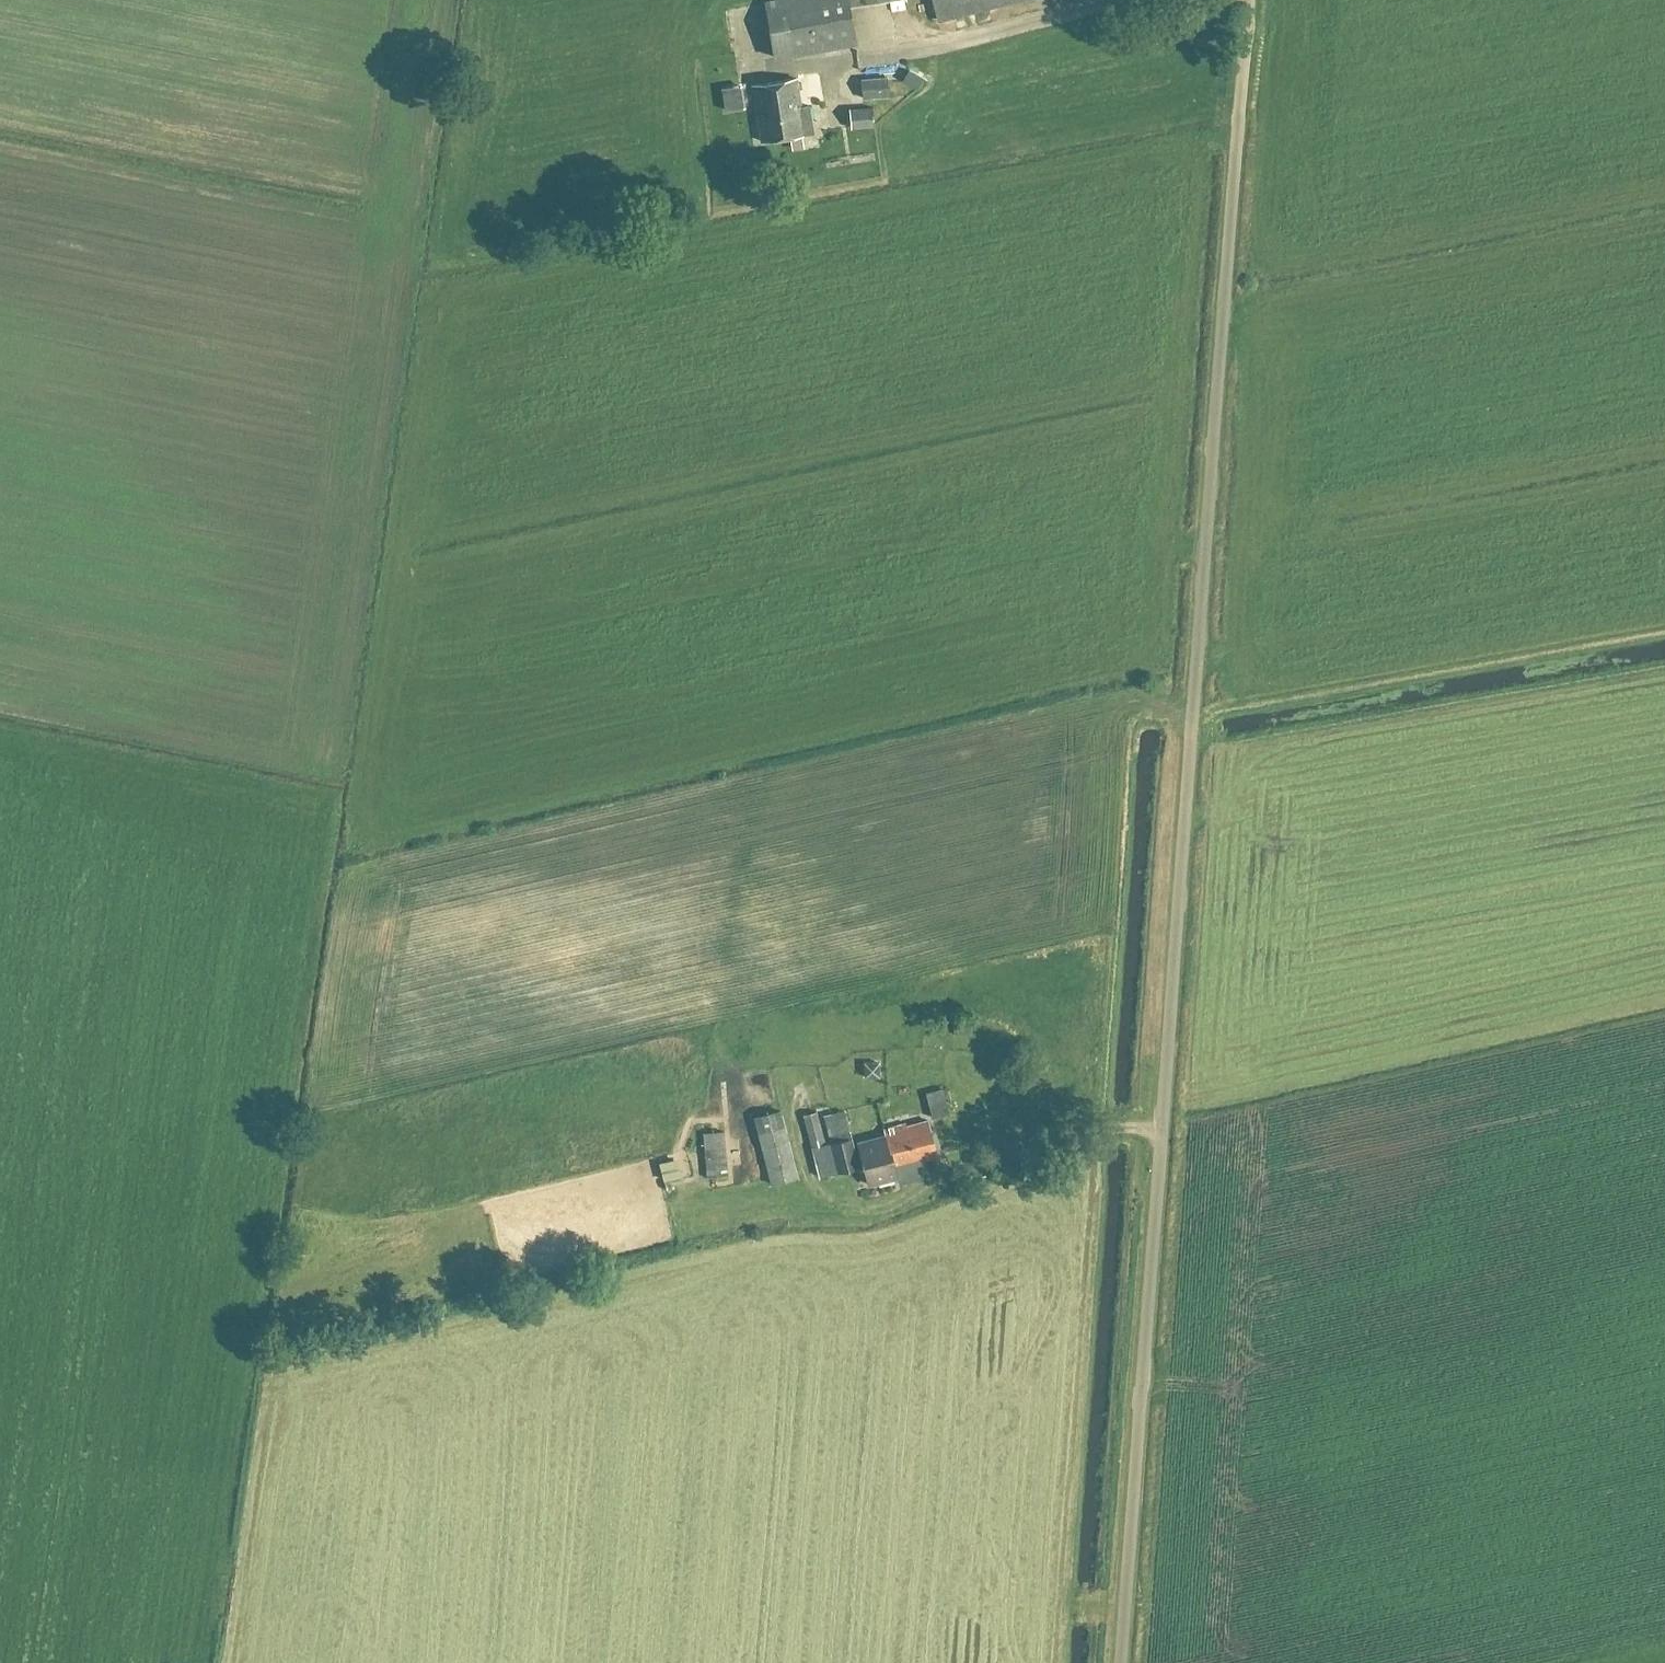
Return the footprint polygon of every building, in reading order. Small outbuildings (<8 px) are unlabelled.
[(850,0),(776,0),(765,2),(775,57),(857,42),(850,0)] [(1016,0),(934,0),(940,20),(1016,0)] [(864,98),(891,96),(889,76),(862,78),(864,98)] [(762,140),(814,132),(810,105),(802,106),(798,78),(753,85),(762,140)] [(852,128),(875,126),(873,106),(850,107),(852,128)] [(927,1092),(933,1117),(951,1113),(944,1087),(927,1092)] [(755,1116),(758,1131),(772,1184),(800,1177),(782,1109),(755,1116)] [(832,1142),(827,1143),(811,1146),(820,1176),(860,1166),(844,1110),(824,1115),(827,1127),(832,1142)] [(811,1146),(827,1143),(818,1111),(804,1115),(811,1146)] [(895,1167),(938,1156),(928,1120),(907,1125),(906,1123),(884,1129),(895,1167)] [(895,1167),(884,1129),(886,1135),(859,1142),(870,1184),(898,1177),(895,1167)] [(708,1177),(729,1176),(725,1130),(705,1132),(708,1177)] [(670,1180),(686,1177),(683,1158),(667,1161),(670,1180)]
